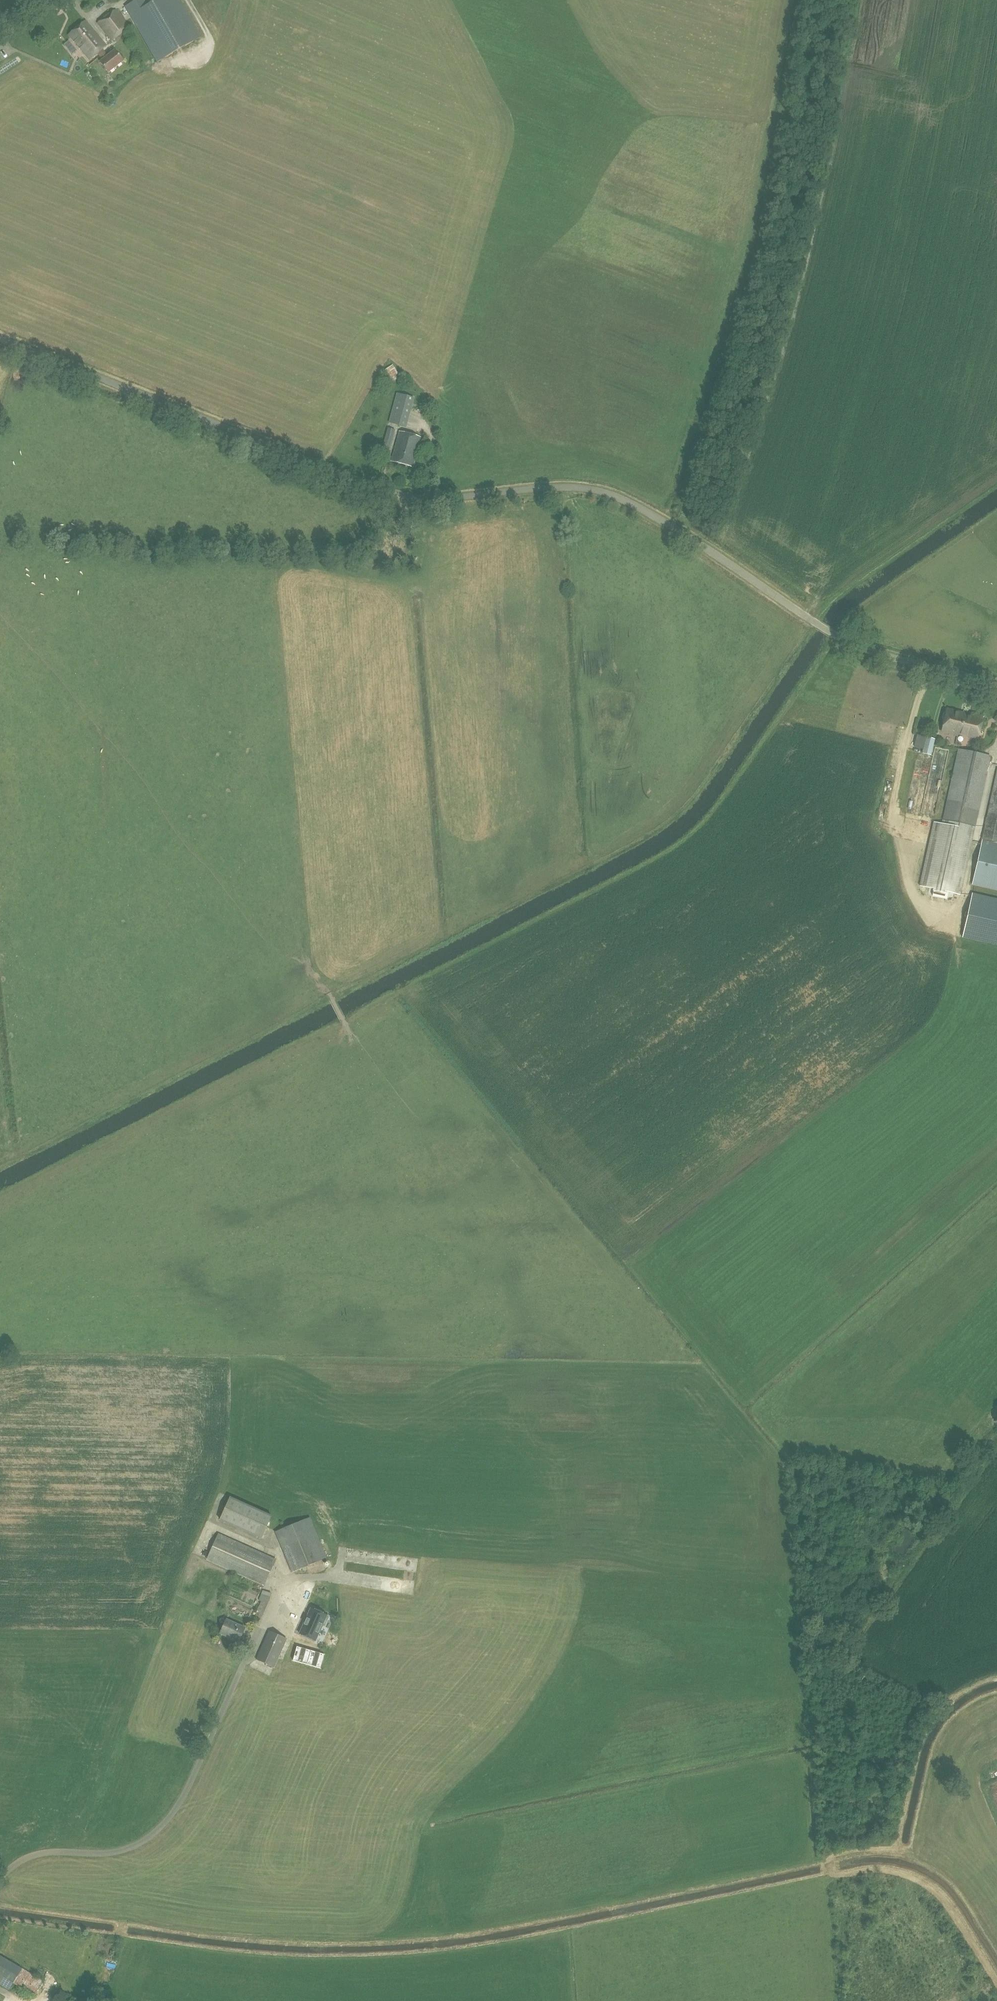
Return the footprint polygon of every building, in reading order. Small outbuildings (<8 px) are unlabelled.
[(181,0),(158,0),(150,4),(147,0),(137,0),(126,6),(158,62),(202,37),(181,0)] [(129,27),(116,10),(99,22),(111,40),(129,27)] [(103,60),(101,62),(109,73),(124,61),(115,50),(108,56),(103,49),(107,46),(86,21),(69,35),(89,60),(97,53),(103,60)] [(191,66),(185,69),(188,77),(194,74),(191,66)] [(399,373),(393,365),(382,372),(388,381),(390,384),(393,382),(391,379),(393,378),(395,381),(398,379),(396,375),(399,373)] [(397,393),(388,423),(406,428),(415,398),(397,393)] [(390,450),(390,449),(396,430),(388,428),(382,448),(390,450)] [(392,461),(413,467),(421,437),(400,431),(392,461)] [(947,709),(942,731),(957,735),(958,733),(978,738),(982,719),(983,715),(971,712),(970,716),(960,714),(960,712),(947,709)] [(924,749),(923,753),(931,755),(935,740),(926,738),(924,749)] [(962,895),(992,761),(960,754),(944,824),(936,822),(922,886),(936,889),(934,896),(948,899),(950,892),(962,895)] [(973,884),(996,890),(996,777),(973,884)] [(963,937),(996,945),(996,900),(972,894),(963,937)] [(273,1515),(230,1497),(219,1521),(262,1538),(273,1515)] [(328,1558),(311,1517),(275,1531),(292,1572),(328,1558)] [(219,1534),(208,1559),(264,1584),(276,1559),(219,1534)] [(376,1560),(376,1552),(353,1553),(354,1558),(357,1557),(357,1563),(364,1563),(364,1560),(376,1560)] [(312,1605),(317,1602),(310,1589),(305,1592),(312,1605)] [(255,1616),(261,1618),(268,1604),(272,1593),(263,1590),(259,1600),(261,1601),(255,1616)] [(312,1608),(300,1633),(316,1640),(323,1625),(325,1626),(330,1616),(312,1608)] [(239,1642),(245,1628),(226,1619),(220,1633),(239,1642)] [(287,1638),(270,1631),(257,1659),(274,1667),(287,1638)] [(9,1990),(13,1983),(34,1996),(43,1981),(0,1955),(0,1985),(9,1990)]
